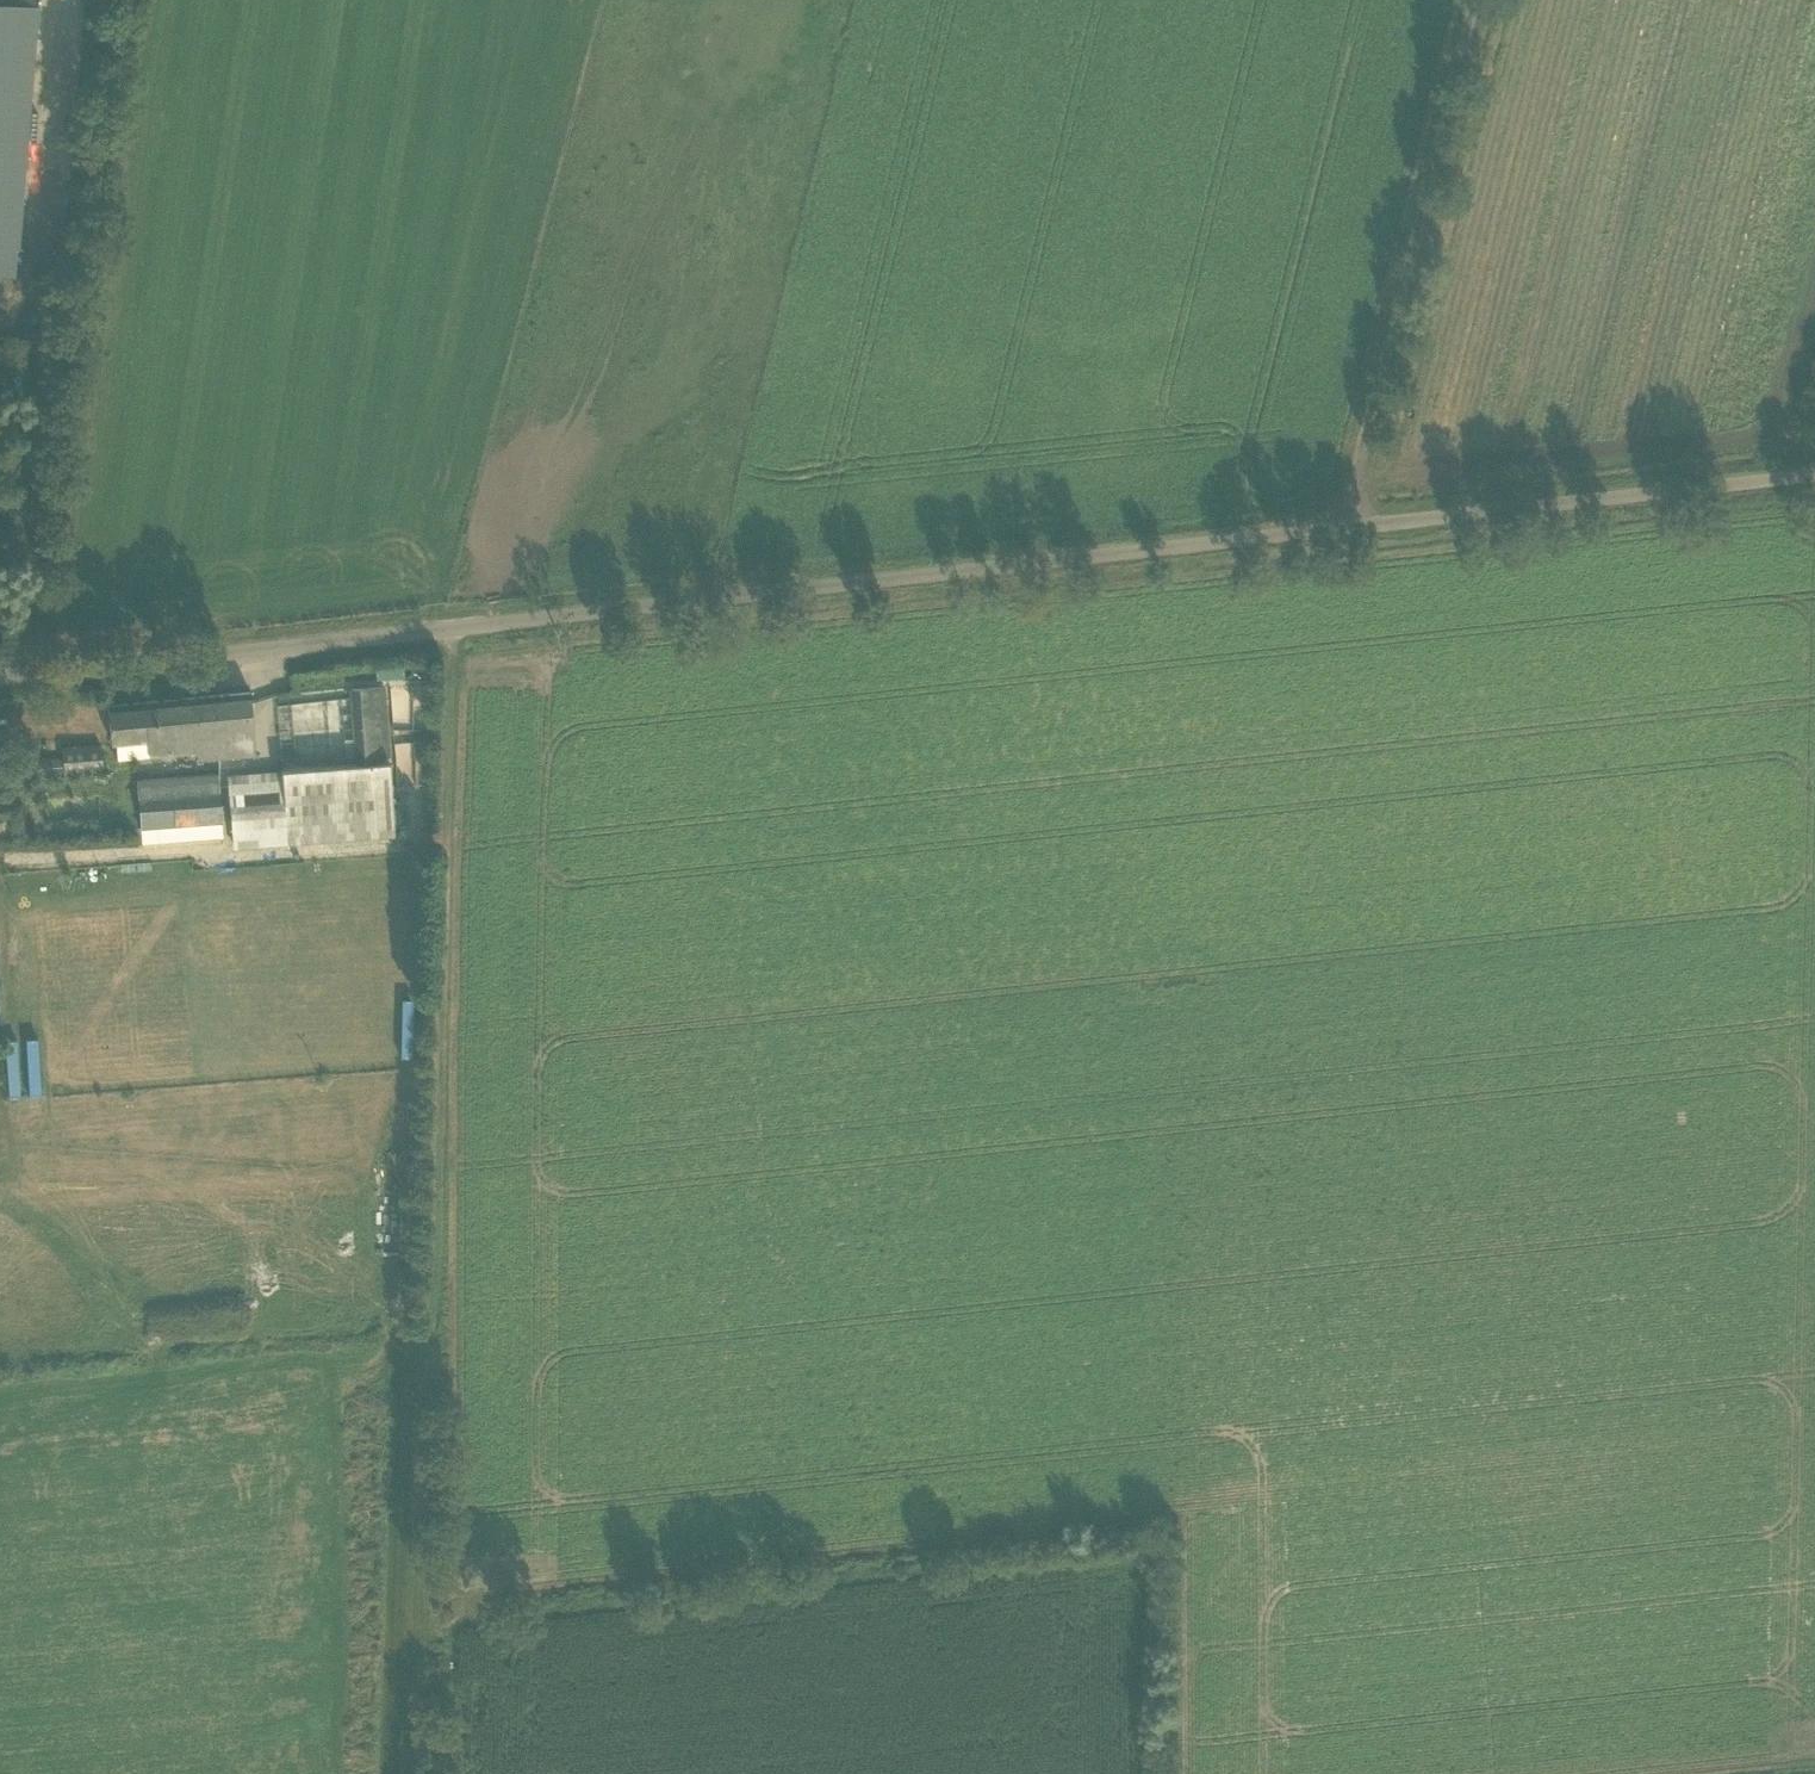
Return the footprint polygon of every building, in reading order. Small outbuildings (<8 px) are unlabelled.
[(15,274),(21,187),(23,187),(38,0),(0,0),(0,273),(15,274)] [(397,835),(391,762),(386,710),(384,686),(350,689),(352,712),(354,764),(299,769),(227,774),(233,847),(397,835)] [(117,757),(149,754),(197,750),(198,758),(255,753),(250,691),(108,704),(111,742),(115,741),(117,757)] [(294,706),(280,706),(281,757),(295,756),(294,706)] [(65,774),(102,773),(101,744),(63,746),(63,758),(20,760),(21,779),(57,776),(57,781),(65,780),(65,774)] [(222,823),(219,773),(139,778),(142,828),(222,823)]
